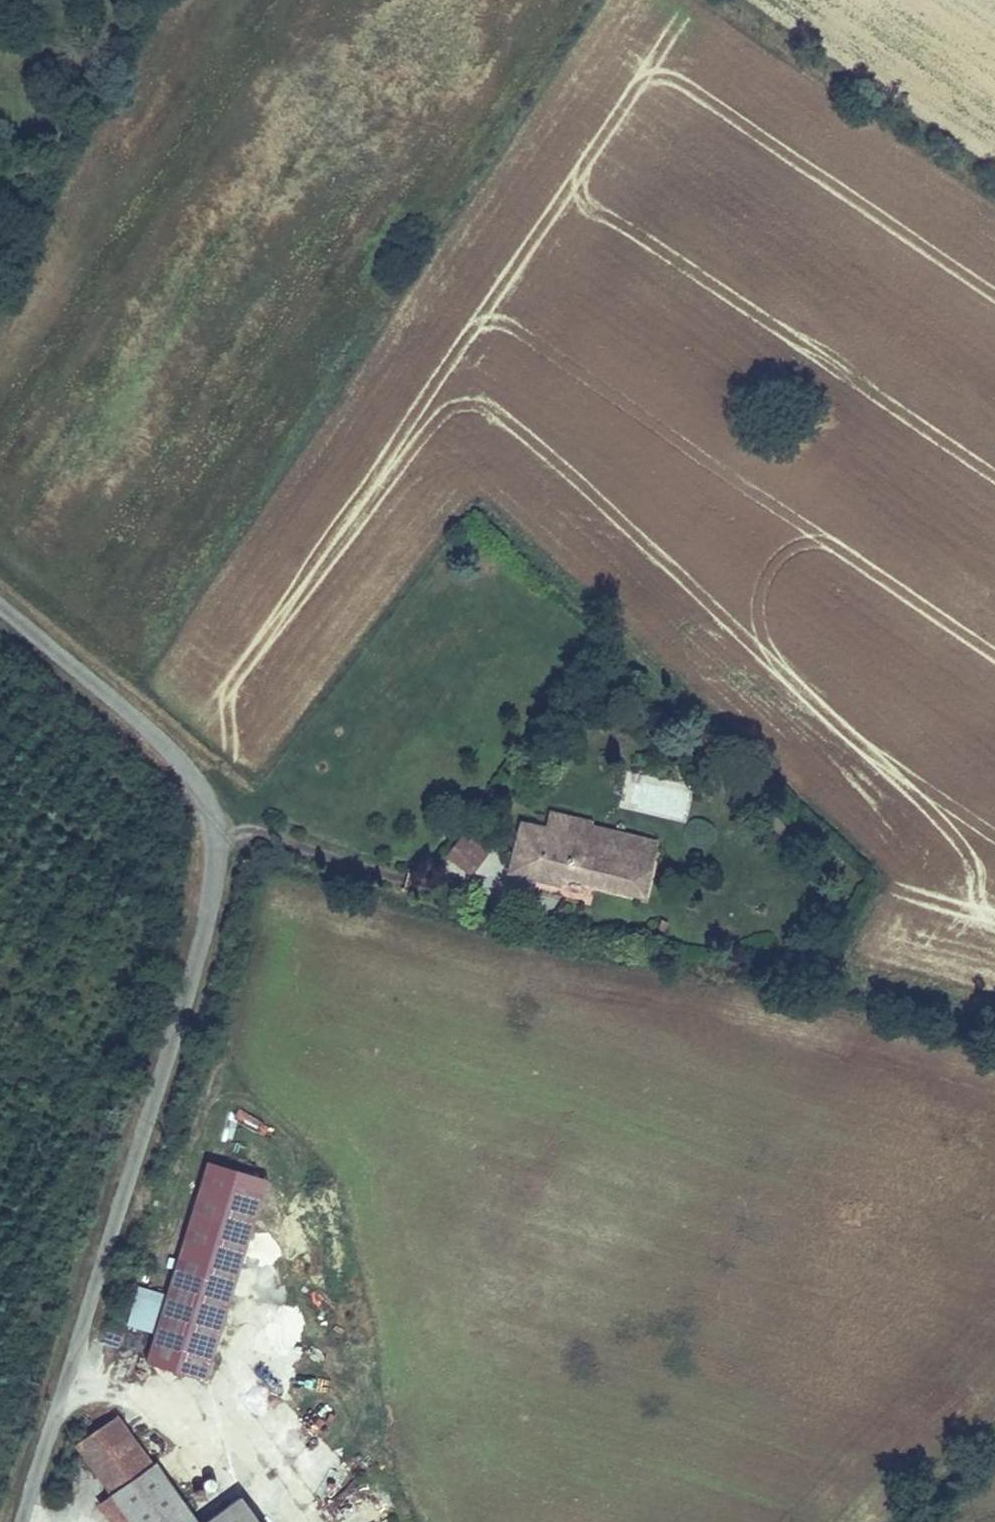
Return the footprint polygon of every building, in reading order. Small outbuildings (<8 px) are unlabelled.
[(623,775),(620,812),(687,817),(691,780),(623,775)] [(594,817),(547,805),(543,821),(518,815),(505,869),(562,883),(564,875),(645,896),(656,851),(589,834),(594,817)] [(660,834),(594,817),(589,834),(656,851),(660,834)] [(465,825),(444,852),(469,871),(490,844),(465,825)] [(142,1358),(201,1378),(267,1179),(208,1159),(164,1293),(136,1283),(123,1320),(151,1330),(142,1358)] [(73,1444),(104,1486),(148,1453),(117,1411),(73,1444)] [(148,1453),(104,1486),(105,1488),(94,1496),(93,1497),(112,1521),(200,1521),(148,1453)] [(206,1521),(261,1521),(241,1495),(206,1521)]
